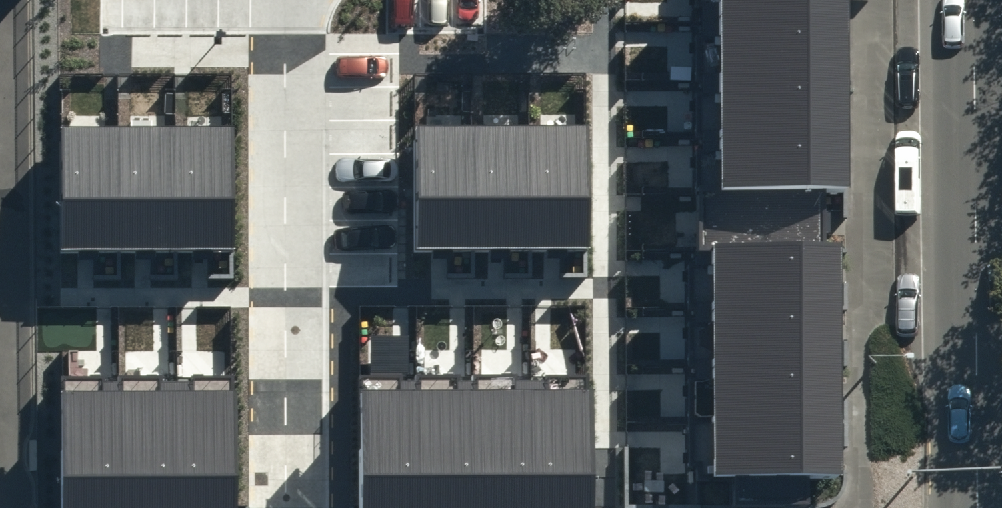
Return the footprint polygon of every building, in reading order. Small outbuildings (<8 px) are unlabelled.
[(819,18),(819,0),(703,0),(703,18),(819,18)] [(703,77),(819,76),(819,18),(703,18),(703,77)] [(703,135),(819,135),(819,76),(703,77),(703,135)] [(703,194),(819,194),(819,135),(703,135),(703,194)] [(61,142),(61,252),(118,252),(118,142),(61,142)] [(118,142),(118,252),(175,252),(175,142),(118,142)] [(175,142),(175,252),(231,252),(231,142),(175,142)] [(415,142),(415,252),(472,252),(472,142),(415,142)] [(472,142),(472,252),(528,252),(528,142),(472,142)] [(528,142),(528,252),(585,251),(585,142),(528,142)] [(703,252),(819,252),(819,194),(703,194),(703,252)] [(695,310),(819,310),(819,252),(703,252),(695,252),(695,310)] [(695,367),(819,367),(819,310),(695,310),(695,367)] [(695,424),(819,423),(819,367),(695,367),(695,424)] [(357,507),(413,507),(413,378),(357,378),(357,507)] [(413,507),(470,507),(470,378),(413,378),(413,507)] [(470,507),(527,507),(527,378),(470,378),(470,507)] [(527,507),(568,507),(584,507),(584,378),(527,378),(527,507)] [(118,507),(174,507),(174,379),(118,380),(118,507)] [(174,507),(231,507),(231,380),(174,379),(174,507)] [(62,507),(118,507),(118,380),(62,380),(62,507)] [(696,481),(819,480),(819,423),(695,424),(696,481)]
